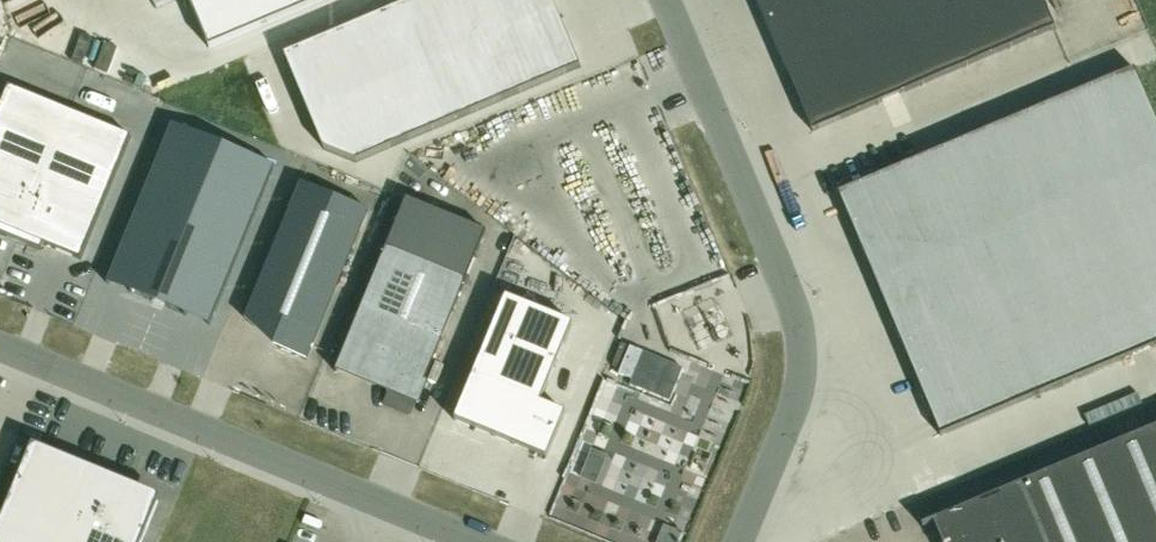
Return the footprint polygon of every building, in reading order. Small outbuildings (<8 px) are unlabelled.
[(215,51),(335,0),(193,0),(215,51)] [(599,0),(401,0),(298,44),(353,169),(622,52),(599,0)] [(812,122),(1079,15),(1073,0),(763,0),(812,122)] [(25,80),(0,142),(0,243),(30,255),(35,243),(76,260),(131,123),(25,80)] [(853,214),(944,438),(1155,352),(1155,180),(1125,104),(853,214)] [(210,326),(275,167),(267,164),(267,165),(249,158),(250,156),(197,135),(196,136),(179,129),(179,128),(171,125),(106,284),(109,284),(110,280),(115,282),(115,280),(133,288),(130,293),(133,294),(134,290),(185,311),(184,315),(186,316),(188,310),(206,317),(205,319),(210,320),(208,325),(210,326)] [(368,210),(302,183),(246,319),(247,320),(253,306),(291,322),(280,349),(305,359),(305,360),(306,360),(368,210)] [(426,378),(466,281),(486,231),(407,199),(386,248),(335,372),(340,374),(342,369),(384,387),(383,392),(387,393),(389,389),(417,400),(425,383),(428,384),(430,380),(426,378)] [(565,335),(515,316),(467,432),(542,459),(555,428),(529,419),(565,335)] [(683,369),(630,347),(618,375),(632,380),(630,386),(670,402),(683,369)] [(922,525),(922,527),(937,521),(946,541),(1155,541),(1155,427),(922,525)] [(158,501),(91,474),(83,495),(24,471),(34,445),(32,444),(0,522),(0,541),(141,541),(158,501)]
